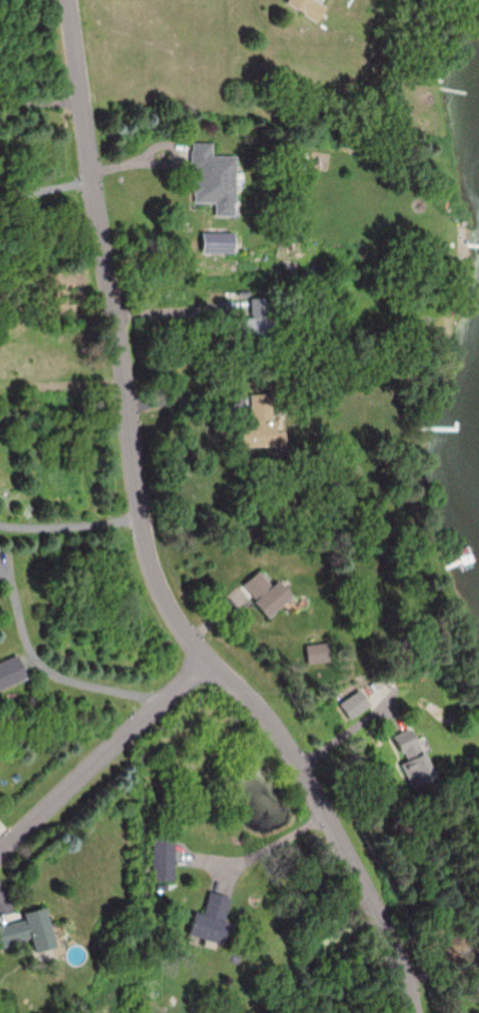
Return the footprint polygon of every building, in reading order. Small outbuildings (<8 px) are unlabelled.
[(320,21),(327,6),(321,3),(322,0),(291,0),(288,5),(320,21)] [(238,155),(214,155),(214,143),(195,143),(195,203),(217,202),(217,215),(238,215),(238,155)] [(205,231),(205,253),(237,253),(237,231),(205,231)] [(241,318),(241,340),(276,340),(276,297),(252,298),(253,317),(241,318)] [(277,445),(275,394),(250,395),(251,423),(241,424),(242,447),(277,445)] [(272,586),(263,572),(244,585),(267,618),(293,600),(281,580),(272,586)] [(20,654),(0,663),(0,691),(30,677),(20,654)] [(414,726),(396,733),(415,784),(434,777),(414,726)] [(177,849),(154,849),(154,880),(177,880),(177,849)] [(234,897),(211,891),(205,914),(198,912),(191,939),(222,947),(234,897)] [(35,950),(57,945),(48,906),(24,911),(25,915),(0,921),(0,946),(33,939),(35,950)]
